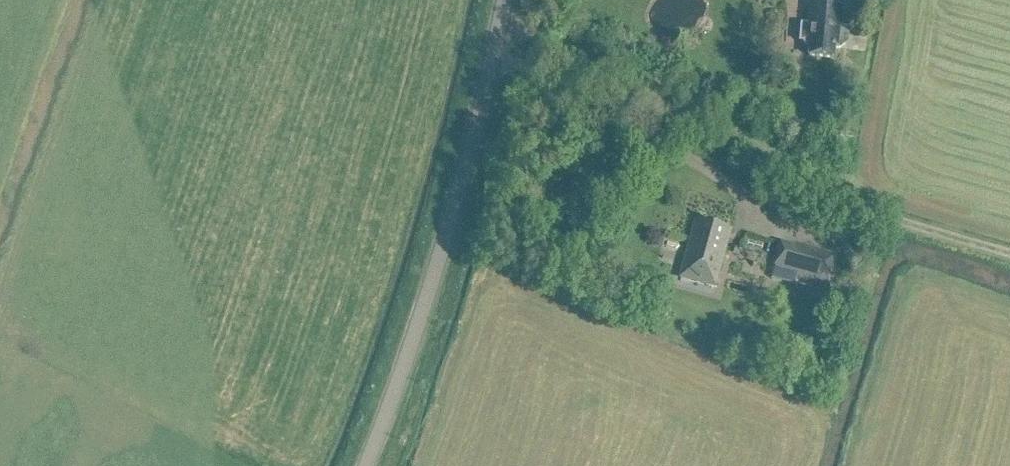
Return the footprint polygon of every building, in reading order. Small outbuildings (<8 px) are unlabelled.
[(853,0),(825,0),(826,11),(808,9),(807,28),(799,28),(798,46),(809,47),(808,58),(833,61),(833,53),(839,54),(847,46),(848,31),(840,30),(841,17),(851,18),(853,0)] [(713,289),(729,232),(696,223),(680,280),(713,289)] [(803,253),(797,276),(826,283),(832,260),(803,252),(803,253)] [(782,283),(787,263),(763,257),(758,277),(782,283)]
